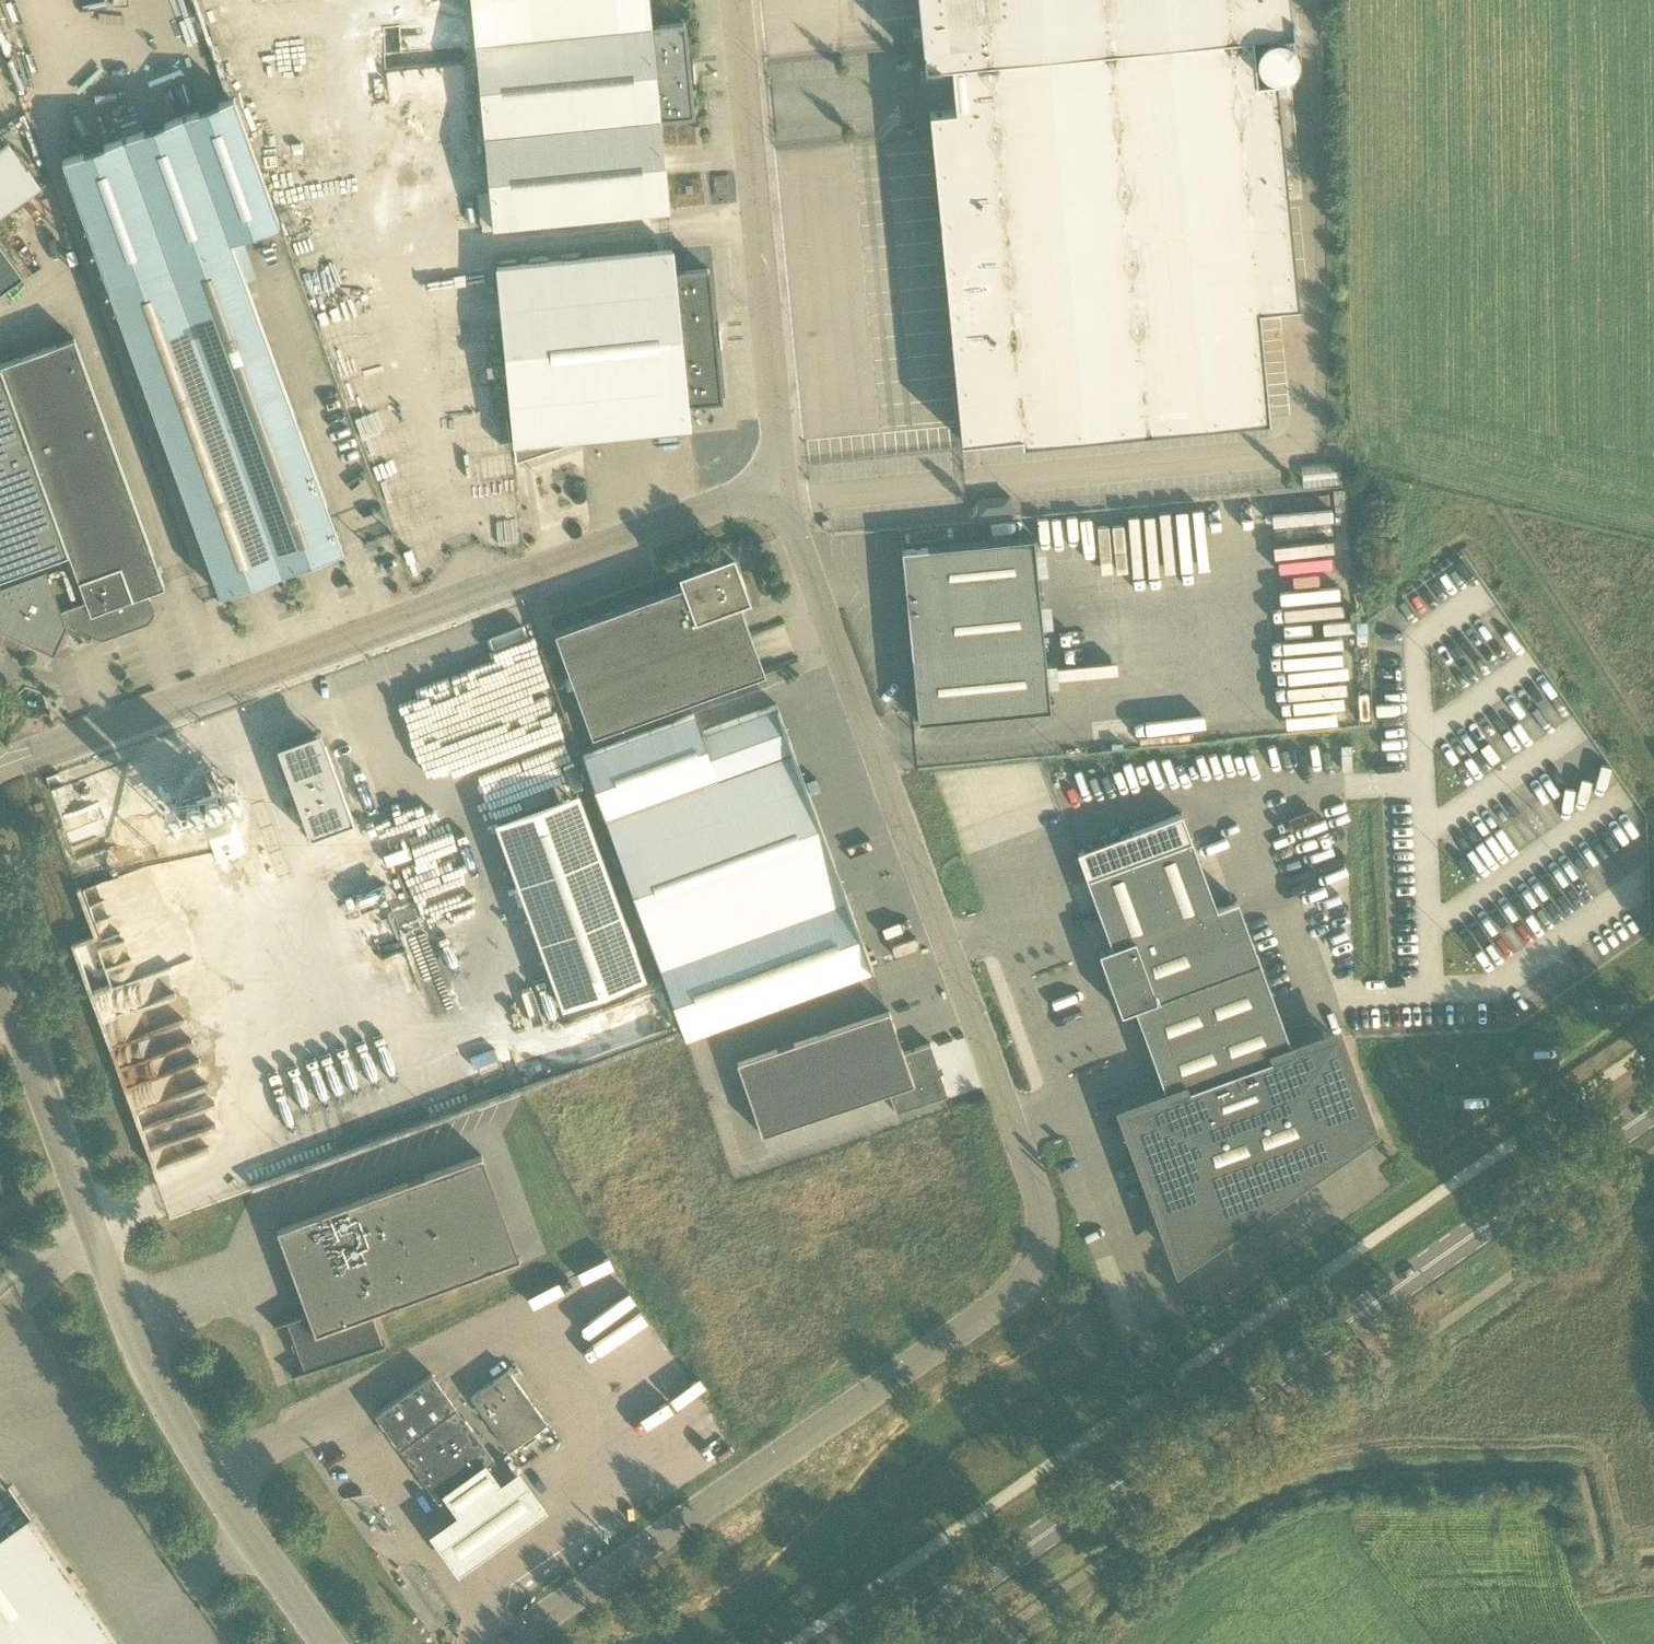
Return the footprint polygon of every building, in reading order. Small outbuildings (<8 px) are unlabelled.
[(649,0),(472,0),(476,42),(477,57),(478,61),(686,40),(685,22),(652,26),(649,0)] [(925,67),(952,65),(956,108),(930,111),(962,440),(1022,434),(1023,442),(1270,418),(1260,308),(1299,304),(1278,79),(1258,81),(1253,35),(1295,31),(1292,0),(919,0),(925,67)] [(688,59),(686,40),(478,61),(494,227),(670,210),(661,117),(693,114),(690,77),(694,77),(695,77),(694,58),(692,58),(692,59),(688,59)] [(385,50),(386,60),(386,69),(466,62),(466,59),(477,57),(476,42),(385,50)] [(221,594),(344,549),(230,236),(278,218),(234,99),(64,161),(221,594)] [(40,185),(9,142),(0,148),(0,214),(40,185)] [(24,275),(0,242),(0,293),(24,275)] [(675,272),(673,250),(496,267),(514,447),(515,459),(581,436),(581,434),(689,424),(687,402),(722,399),(716,342),(720,342),(720,343),(722,342),(720,324),(719,324),(714,325),(709,268),(675,272)] [(165,586),(75,337),(0,365),(0,625),(8,629),(5,634),(20,641),(22,636),(54,650),(67,622),(100,638),(151,619),(155,611),(148,592),(165,586)] [(919,721),(1051,709),(1034,536),(902,549),(919,721)] [(732,565),(729,556),(679,575),(683,585),(555,632),(593,735),(766,672),(741,604),(751,600),(738,563),(732,565)] [(702,731),(695,713),(583,754),(686,1036),(874,968),(777,704),(702,731)] [(312,839),(356,823),(326,743),(282,759),(312,839)] [(207,813),(200,794),(183,800),(191,821),(203,816),(216,850),(246,839),(233,804),(207,813)] [(1133,831),(1143,858),(1094,876),(1085,849),(1078,851),(1088,878),(1113,947),(1100,952),(1122,1013),(1136,1008),(1168,1097),(1126,1112),(1181,1261),(1370,1129),(1335,1036),(1293,1051),(1238,900),(1218,908),(1192,840),(1182,813),(1133,831)] [(563,1007),(646,977),(601,853),(518,883),(563,1007)] [(904,1052),(890,1010),(737,1062),(762,1134),(889,1091),(896,1112),(948,1095),(931,1043),(904,1052)] [(483,1157),(483,1155),(278,1230),(308,1312),(274,1325),(274,1326),(288,1322),(296,1343),(305,1370),(292,1375),(293,1376),(386,1342),(385,1341),(384,1341),(373,1313),(521,1259),(520,1257),(518,1257),(518,1258),(483,1271),(454,1191),(470,1186),(462,1164),(481,1157),(481,1158),(483,1157)] [(481,1158),(481,1157),(462,1164),(470,1186),(454,1191),(483,1271),(518,1258),(518,1257),(520,1257),(483,1157),(481,1158)] [(649,1359),(674,1336),(665,1327),(641,1351),(649,1359)] [(640,1372),(634,1375),(646,1397),(698,1369),(691,1356),(645,1381),(640,1372)] [(510,1450),(547,1422),(509,1369),(471,1397),(510,1450)] [(460,1418),(454,1410),(457,1407),(432,1373),(376,1414),(400,1448),(407,1444),(413,1452),(407,1457),(439,1501),(446,1496),(489,1464),(495,1460),(463,1416),(460,1418)] [(464,1580),(554,1512),(526,1474),(507,1488),(489,1464),(446,1496),(461,1516),(432,1537),(464,1580)] [(89,1598),(21,1643),(121,1643),(89,1598)]
